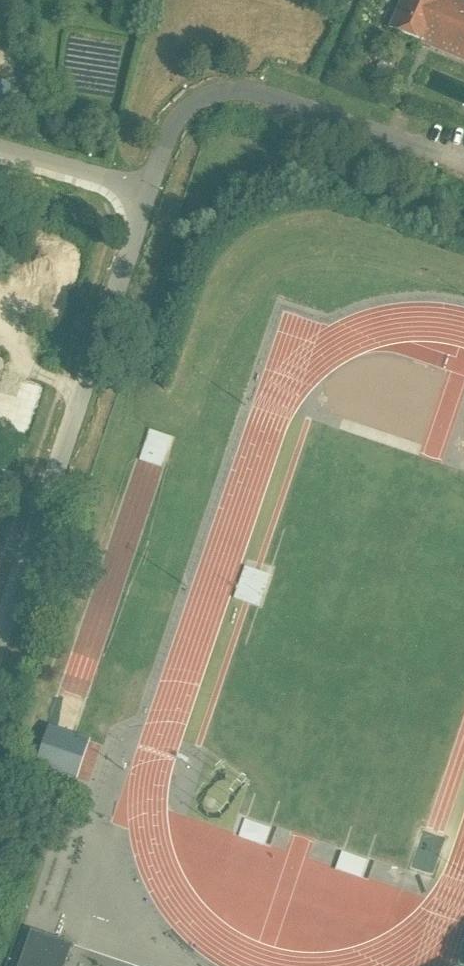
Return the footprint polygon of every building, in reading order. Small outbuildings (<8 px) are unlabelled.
[(390,29),(427,45),(463,60),(463,0),(402,0),(390,29)] [(14,82),(0,83),(0,115),(15,115),(14,82)] [(153,428),(142,457),(160,463),(170,434),(153,428)] [(49,727),(37,764),(74,776),(86,739),(49,727)] [(362,874),(367,857),(345,850),(339,866),(362,874)] [(73,943),(32,929),(19,965),(65,965),(73,943)]
